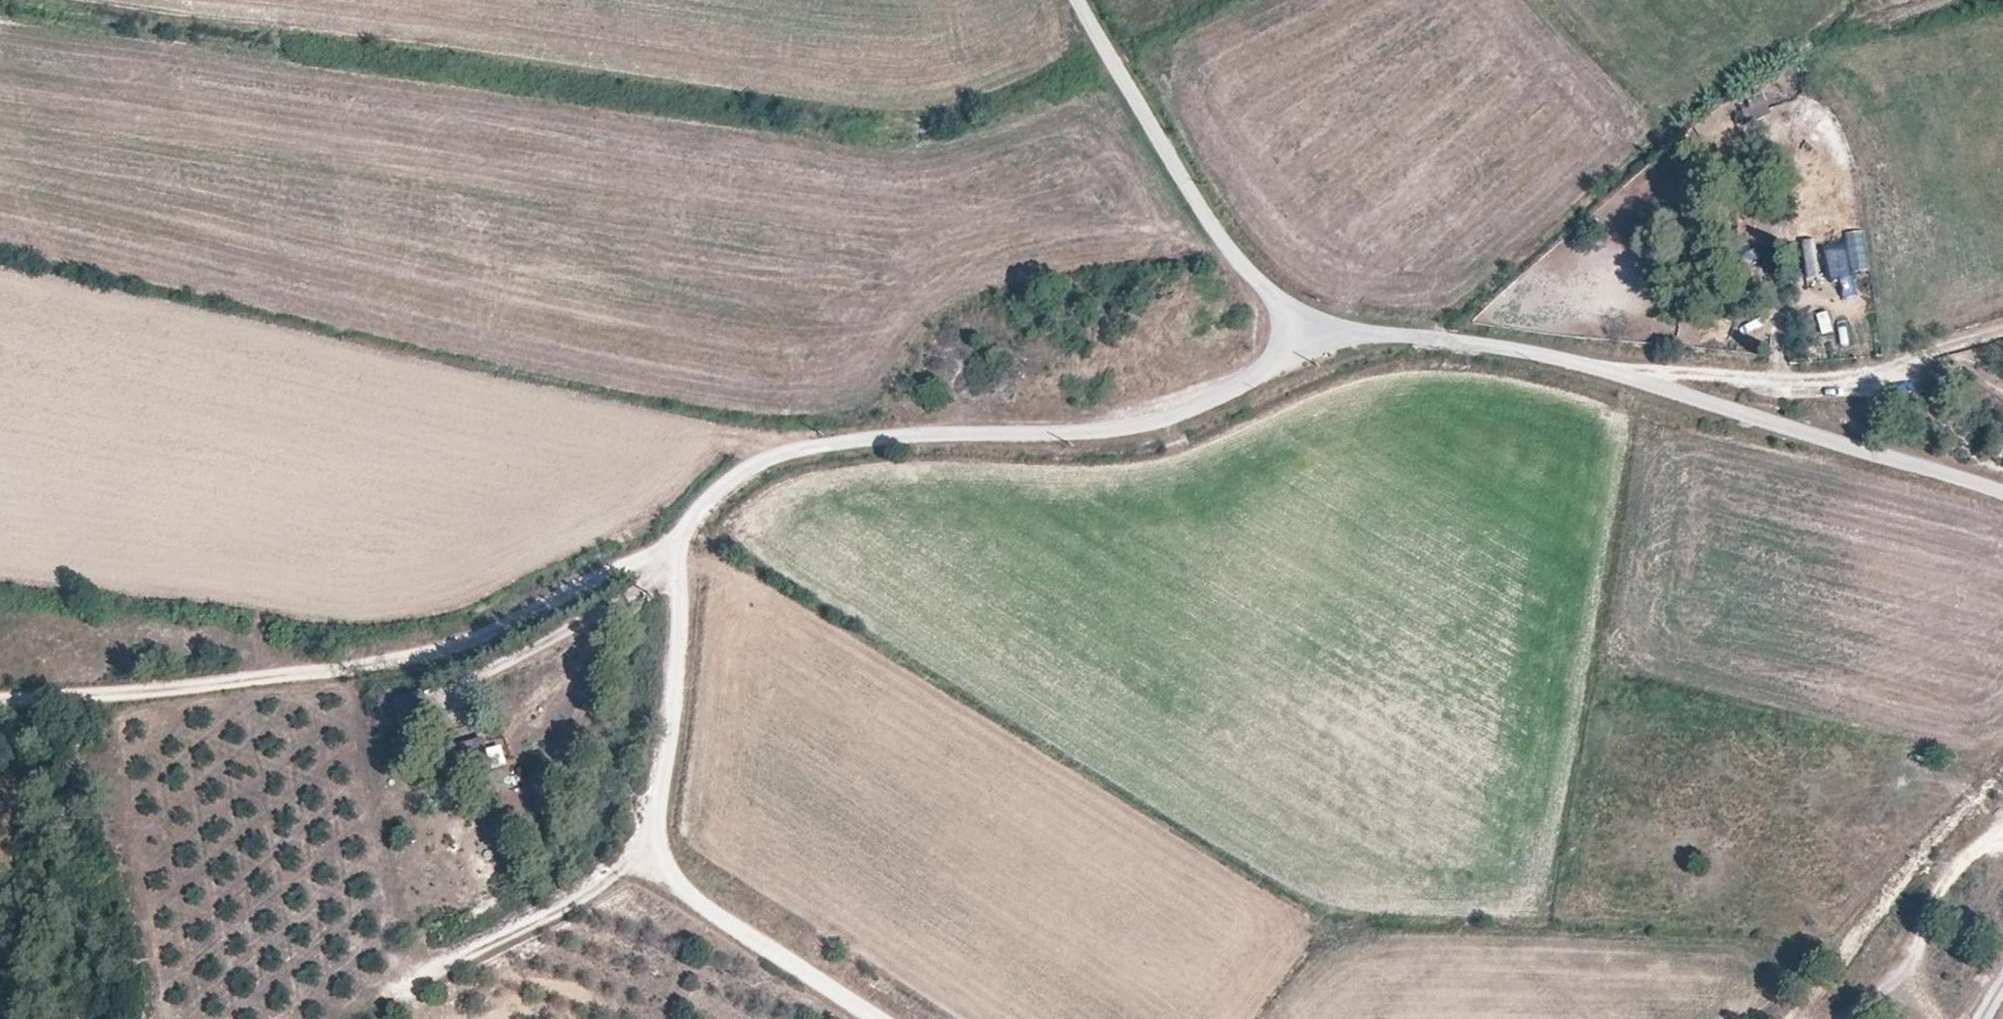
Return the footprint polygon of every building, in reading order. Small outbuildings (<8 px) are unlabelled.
[(1737,206),(1737,222),(1752,222),(1753,247),(1772,247),(1771,206),(1737,206)] [(1752,222),(1737,222),(1738,246),(1753,247),(1752,222)] [(1849,283),(1867,282),(1865,232),(1846,233),(1849,283)]
